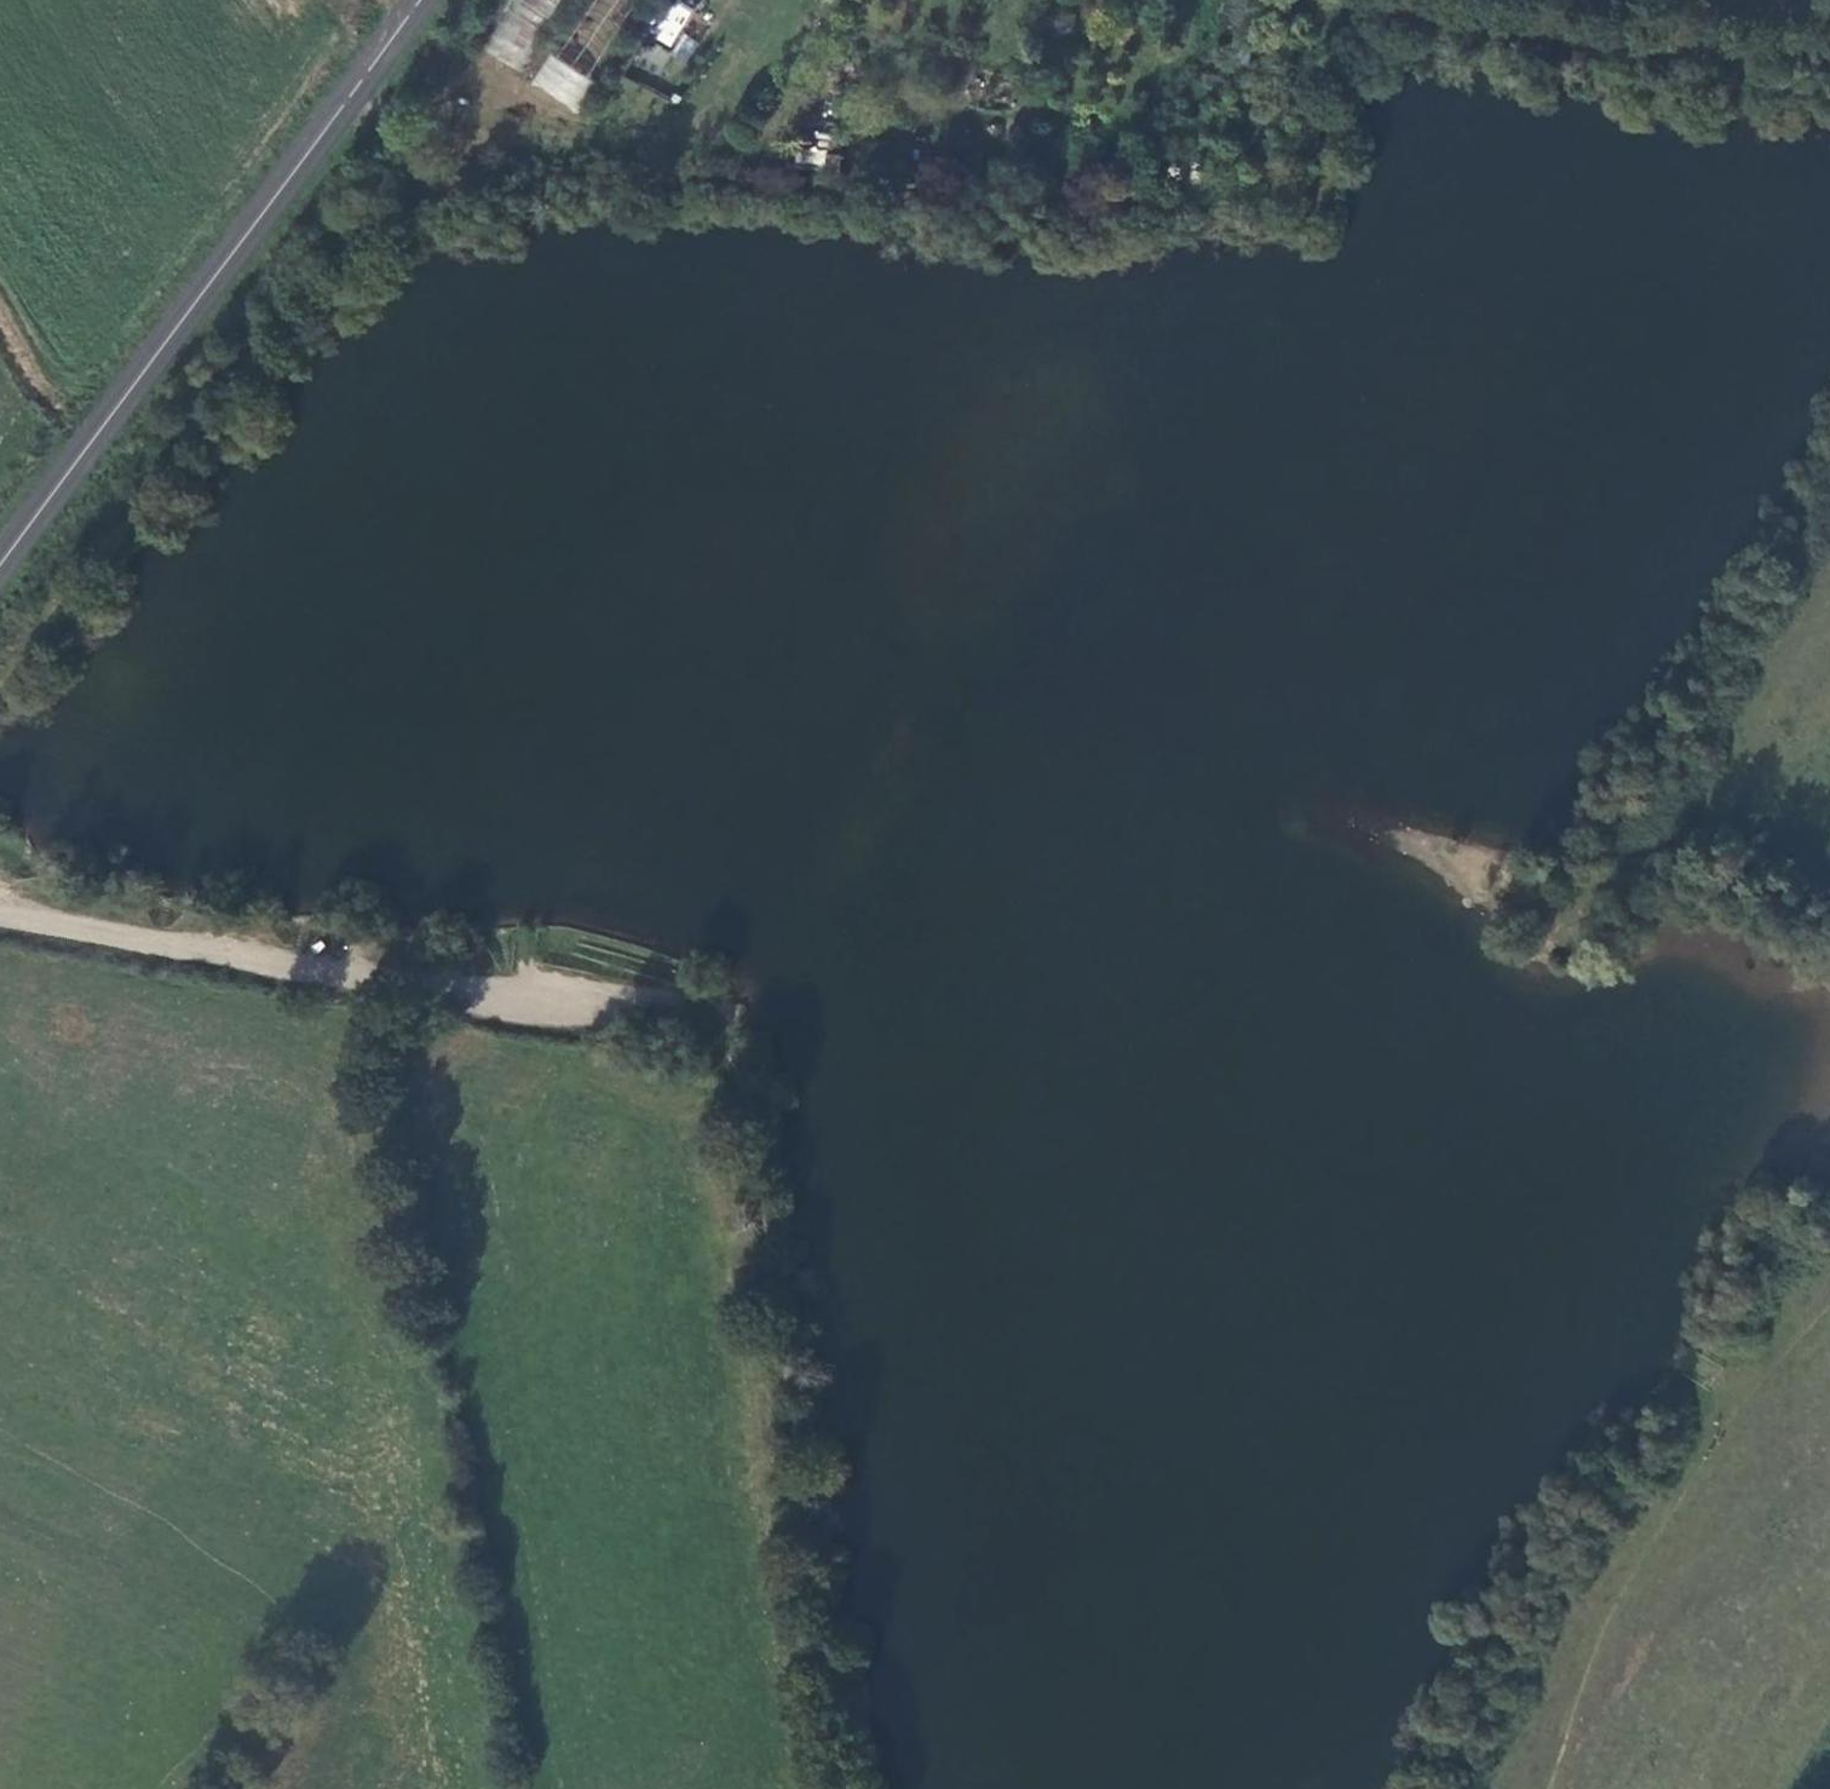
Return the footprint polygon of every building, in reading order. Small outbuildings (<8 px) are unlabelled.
[(490,63),(581,103),(627,0),(519,0),(490,63)] [(674,48),(691,8),(672,0),(670,0),(653,40),(674,48)]
